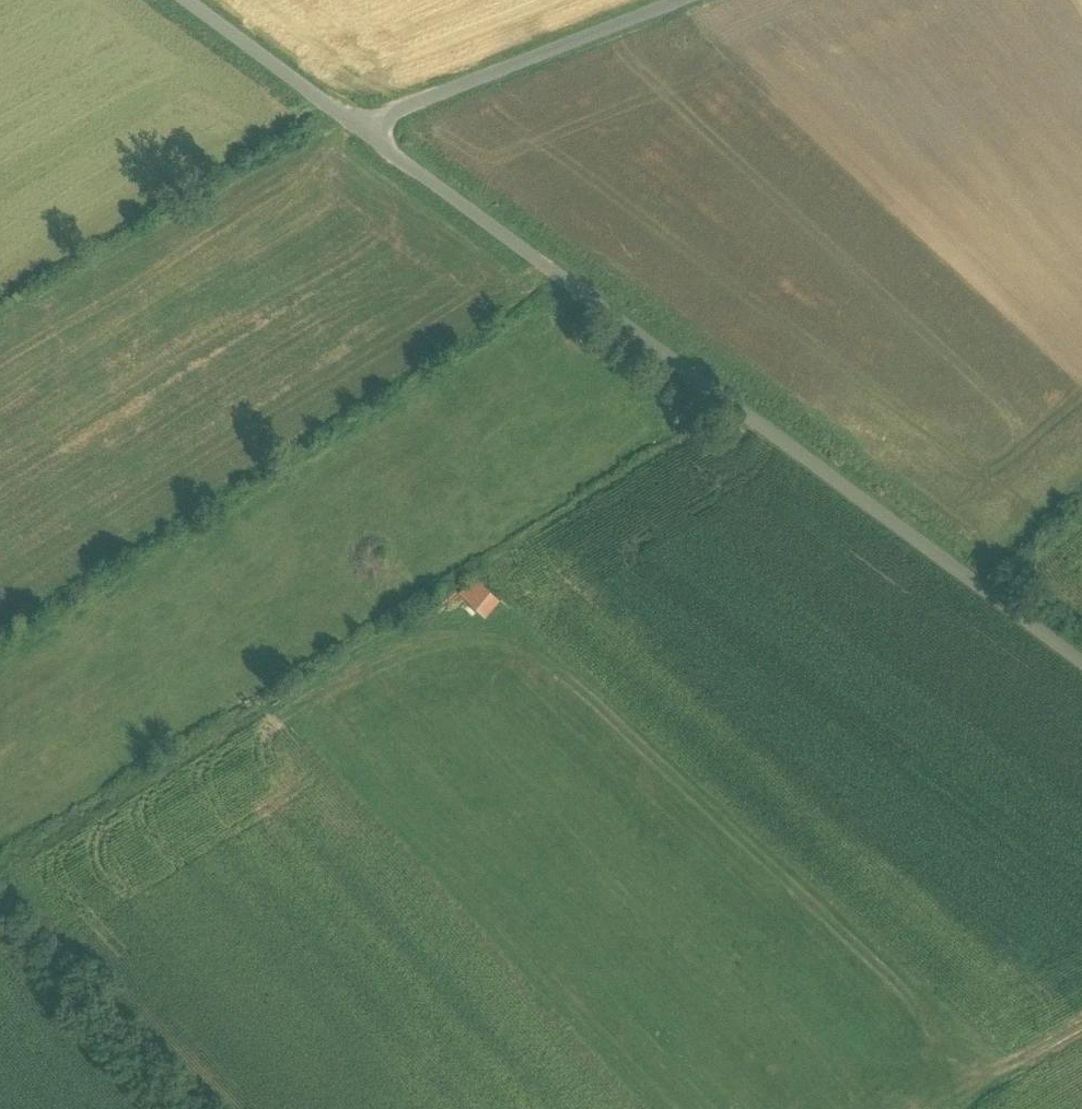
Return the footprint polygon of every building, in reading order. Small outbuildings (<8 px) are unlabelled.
[(478,574),(461,592),(489,618),(506,600),(478,574)]
